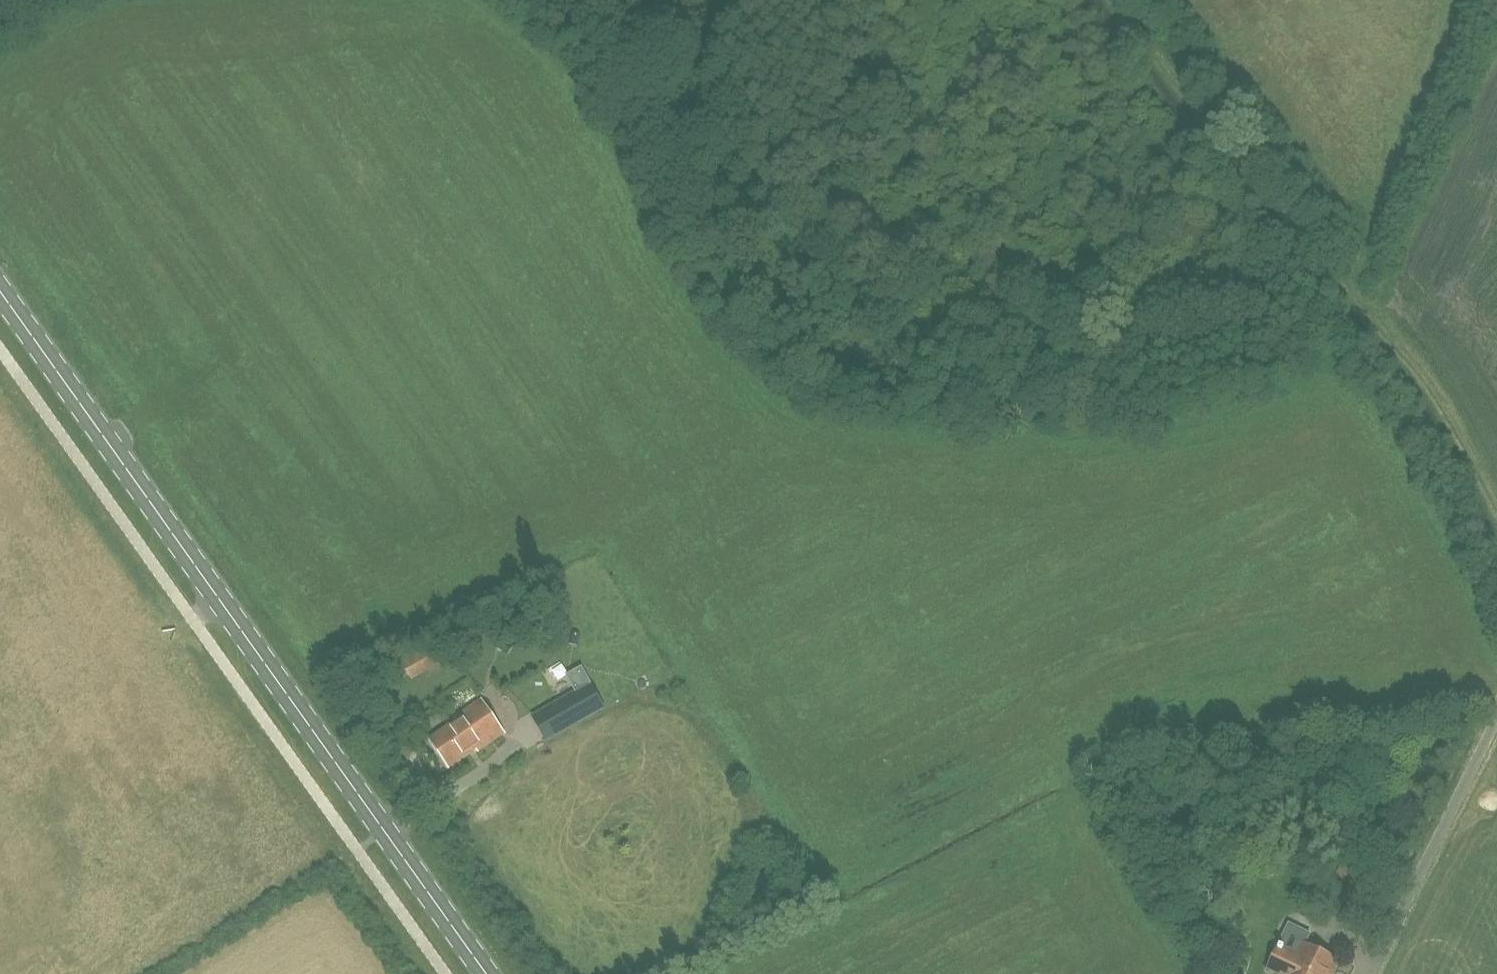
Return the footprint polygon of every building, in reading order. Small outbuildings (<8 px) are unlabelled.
[(603,706),(581,668),(568,676),(578,693),(551,708),(534,718),(546,739),(563,729),(603,706)] [(478,750),(504,732),(483,701),(457,719),(458,721),(431,741),(449,767),(477,748),(478,750)] [(1339,960),(1303,942),(1296,956),(1279,947),(1270,966),(1285,973),(1332,973),(1339,960)]
